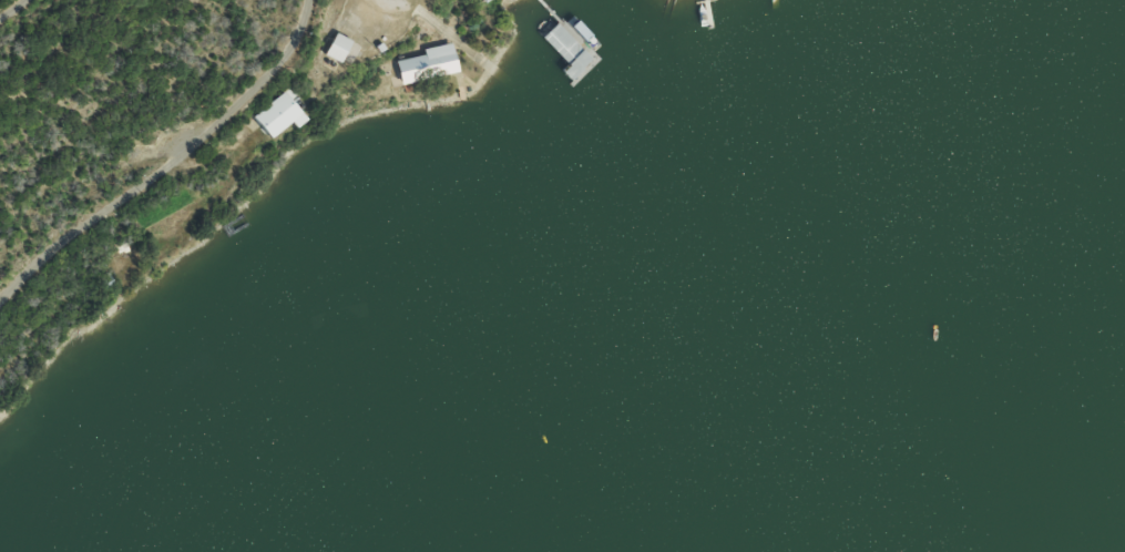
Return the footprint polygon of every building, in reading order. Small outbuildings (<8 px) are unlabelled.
[(570,79),(589,64),(558,24),(539,39),(570,79)] [(338,63),(349,42),(336,35),(324,56),(338,63)] [(400,85),(453,75),(448,48),(424,53),(424,57),(395,62),(400,85)] [(302,120),(280,94),(249,120),(266,140),(286,124),(290,129),(302,120)]
